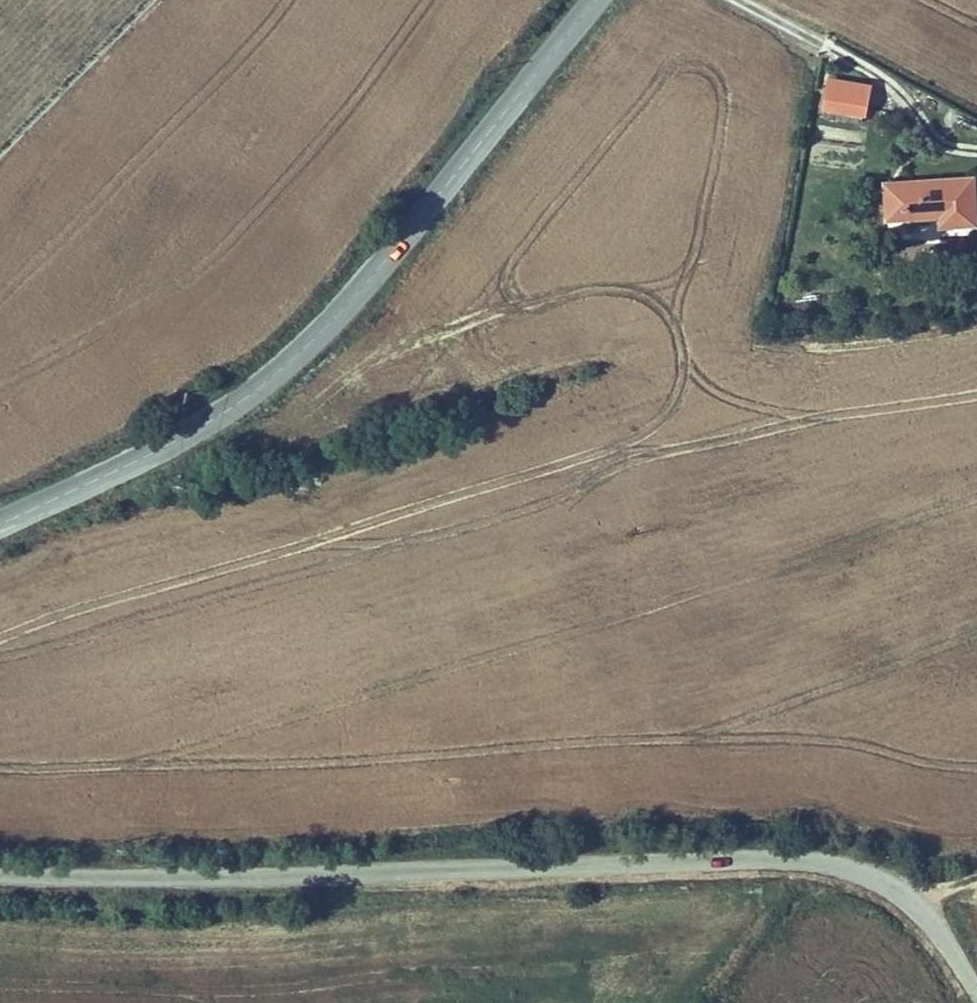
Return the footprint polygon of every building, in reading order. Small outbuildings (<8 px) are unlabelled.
[(829,73),(823,120),(863,124),(869,78),(829,73)] [(914,177),(918,215),(951,212),(952,221),(976,219),(976,171),(914,177)] [(918,215),(914,177),(895,179),(898,217),(918,215)]
